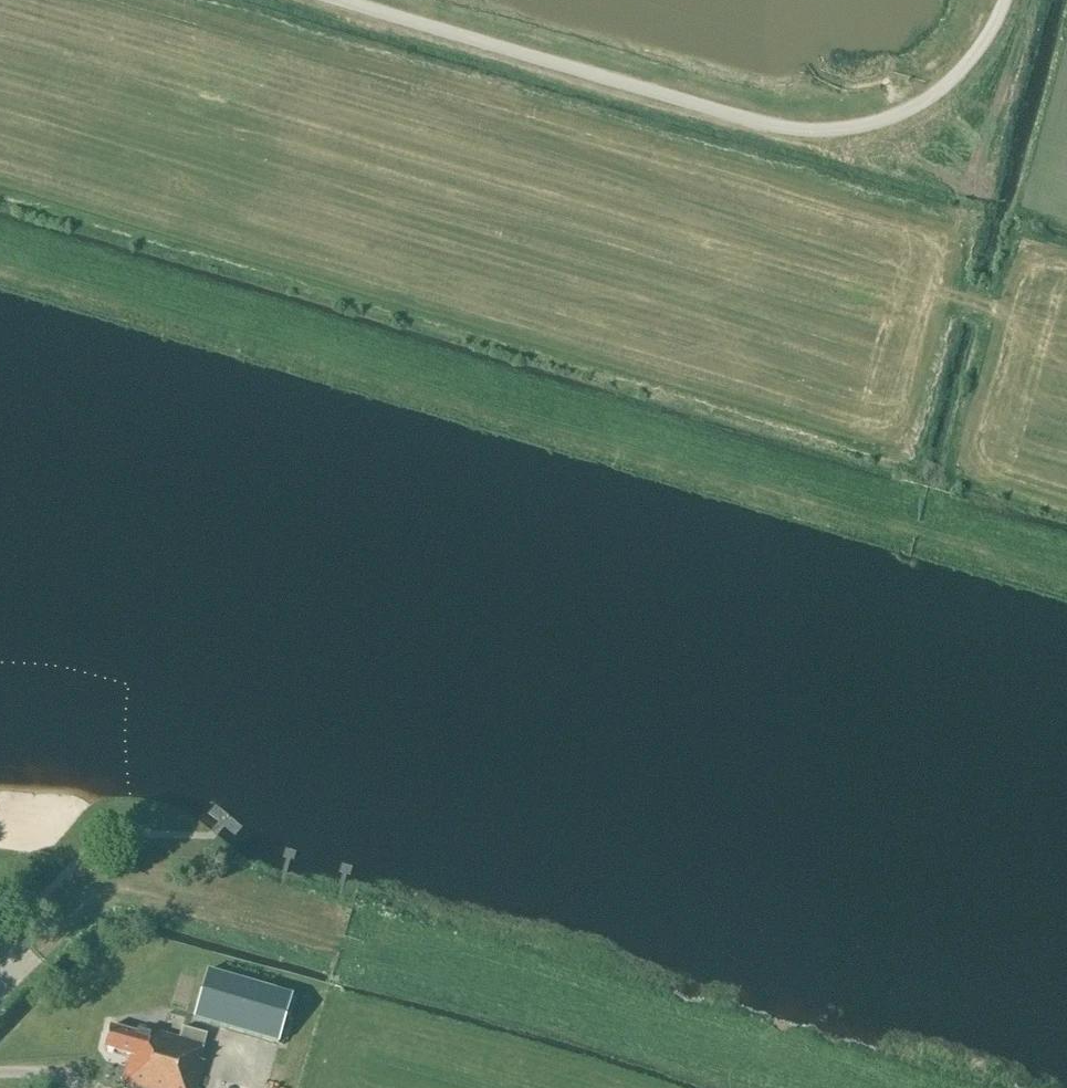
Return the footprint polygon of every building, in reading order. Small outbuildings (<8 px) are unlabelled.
[(195,1019),(260,1038),(280,1044),(294,996),(209,972),(195,1019)] [(109,1026),(103,1048),(130,1055),(121,1087),(124,1087),(197,1087),(204,1062),(199,1061),(207,1036),(184,1028),(180,1039),(138,1027),(136,1034),(109,1026)]
